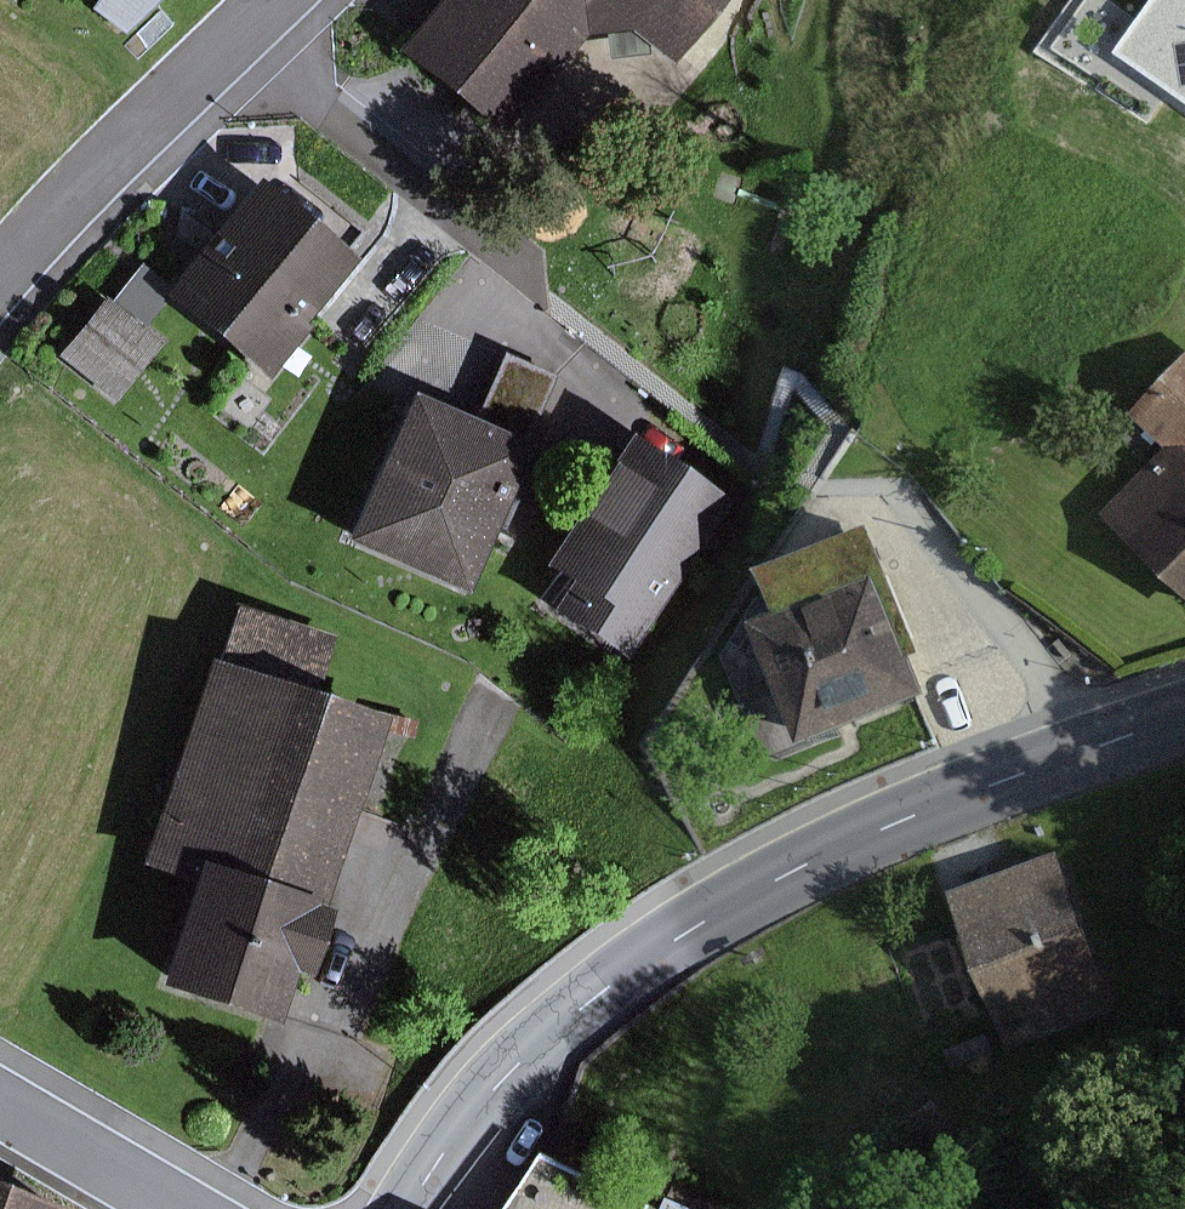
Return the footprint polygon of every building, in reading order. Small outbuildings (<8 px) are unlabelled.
[(87,8),(121,34),(156,0),(93,0),(87,8)] [(393,52),(433,83),(500,137),(581,36),(625,29),(664,61),(713,0),(434,0),(393,52)] [(1114,50),(1184,100),(1184,0),(1150,0),(1114,50)] [(299,324),(352,260),(347,256),(365,234),(349,221),(330,244),(252,181),(159,295),(265,381),(306,330),(299,324)] [(131,321),(102,297),(56,355),(114,401),(159,343),(131,321)] [(557,457),(526,445),(555,376),(500,353),(471,423),(403,395),(341,543),(464,595),(492,527),(522,540),(557,457)] [(1130,414),(1167,449),(1104,515),(1184,591),(1184,356),(1130,414)] [(724,501),(621,434),(536,565),(562,582),(544,610),(620,659),(724,501)] [(918,652),(866,525),(756,570),(772,610),(746,621),(797,744),(922,693),(907,656),(918,652)] [(302,978),(383,714),(196,657),(131,867),(181,882),(149,987),(268,1023),(284,972),(302,978)] [(1058,848),(944,892),(1005,1049),(1119,1005),(1058,848)] [(993,1053),(980,1019),(929,1039),(942,1073),(993,1053)] [(647,1207),(544,1155),(508,1208),(646,1208),(647,1207)] [(0,1193),(0,1208),(47,1208),(0,1193)]
